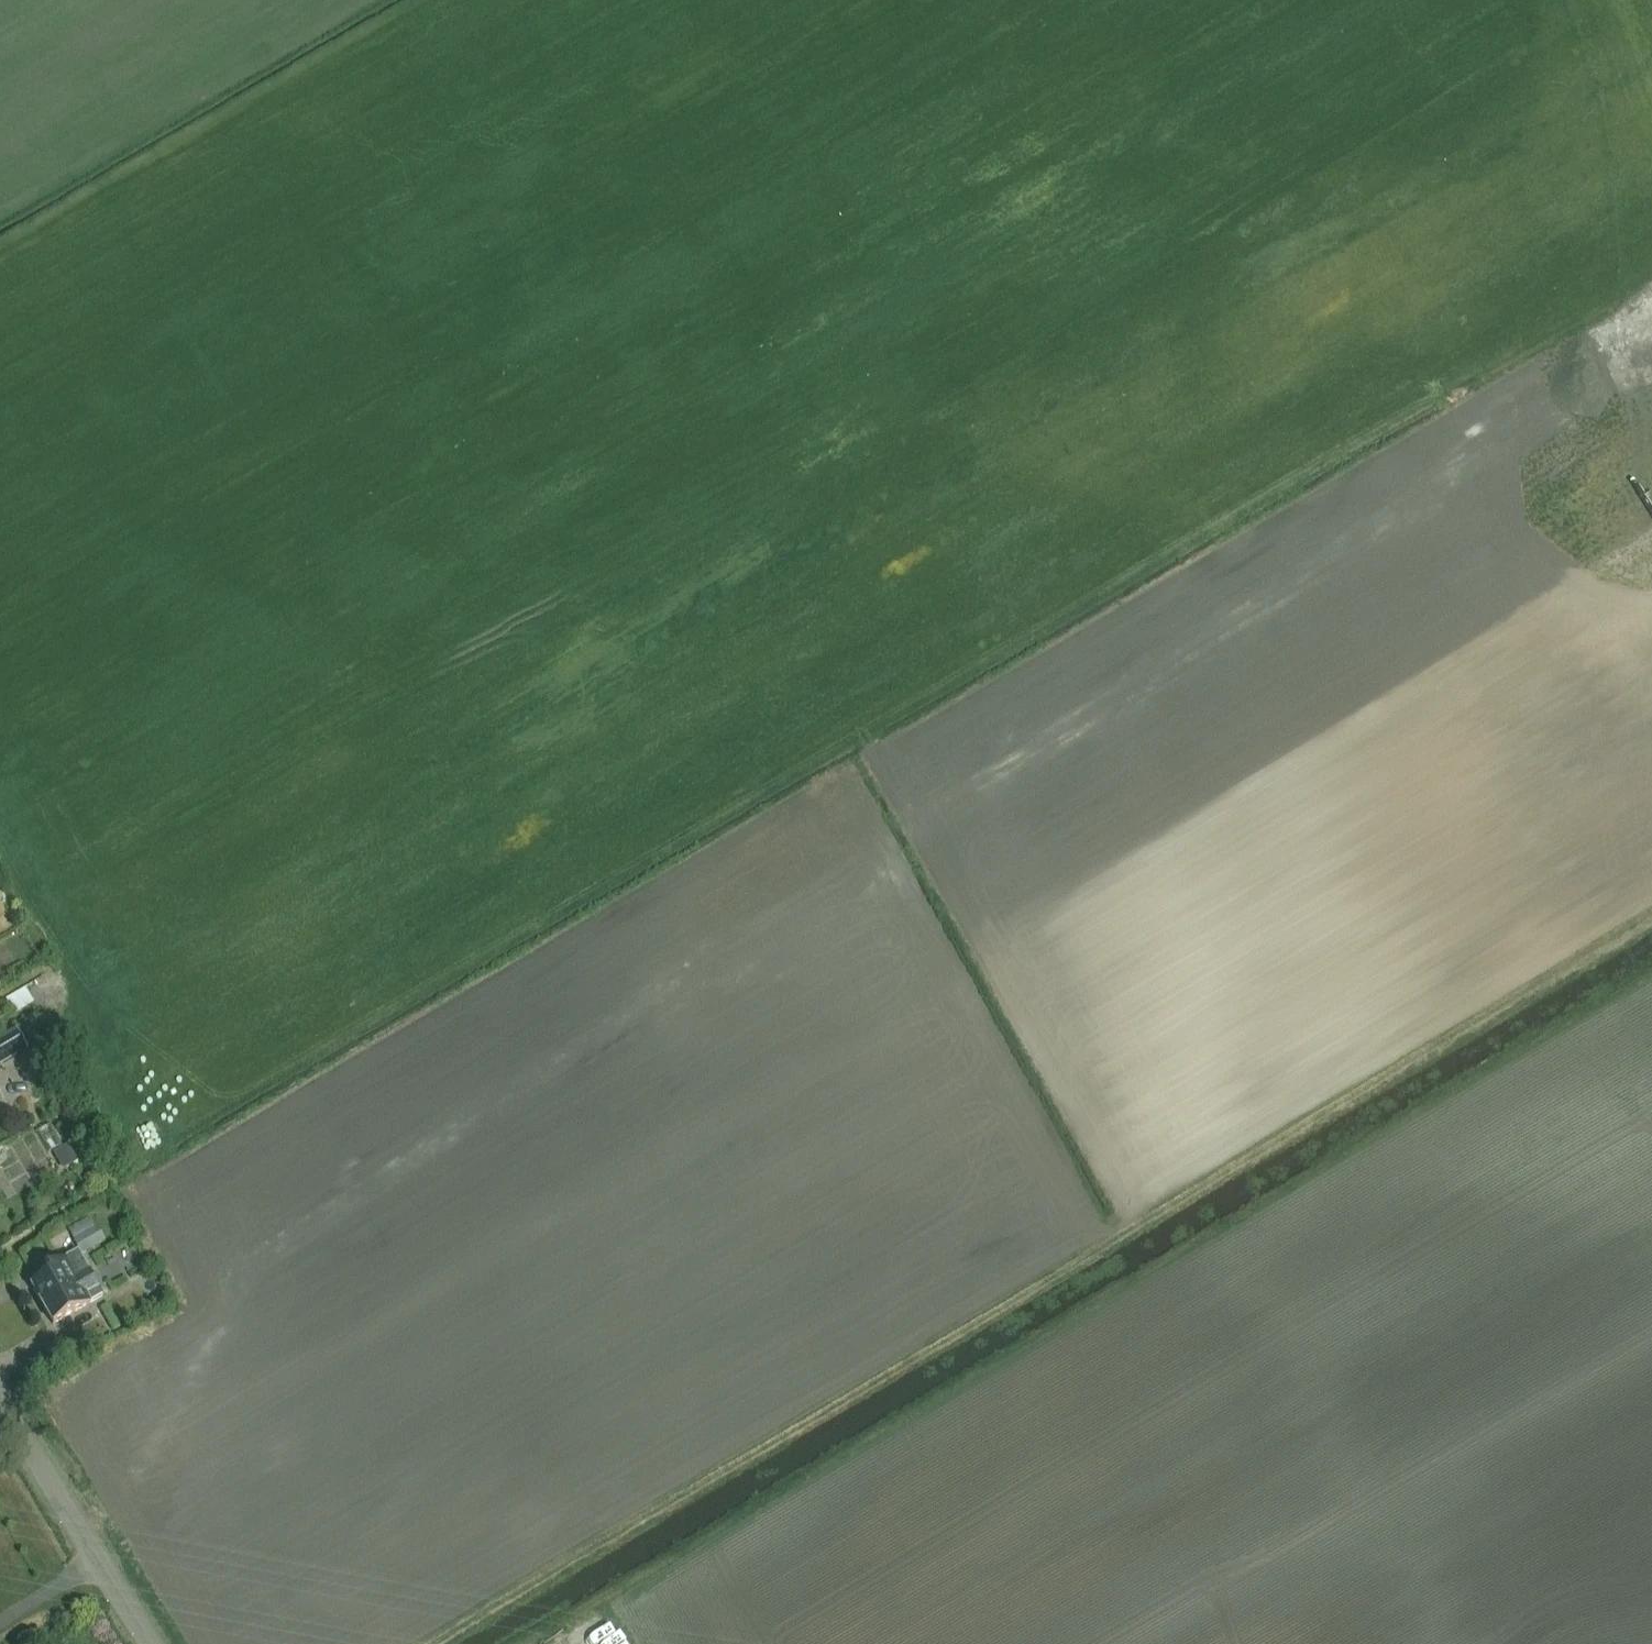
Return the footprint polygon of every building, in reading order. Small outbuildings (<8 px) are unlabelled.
[(3,1070),(0,1066),(27,1051),(18,1034),(0,1044),(0,1072),(3,1070)] [(97,1227),(74,1239),(81,1254),(105,1242),(97,1227)] [(103,1296),(80,1255),(78,1252),(26,1280),(50,1326),(91,1303),(103,1296)]
